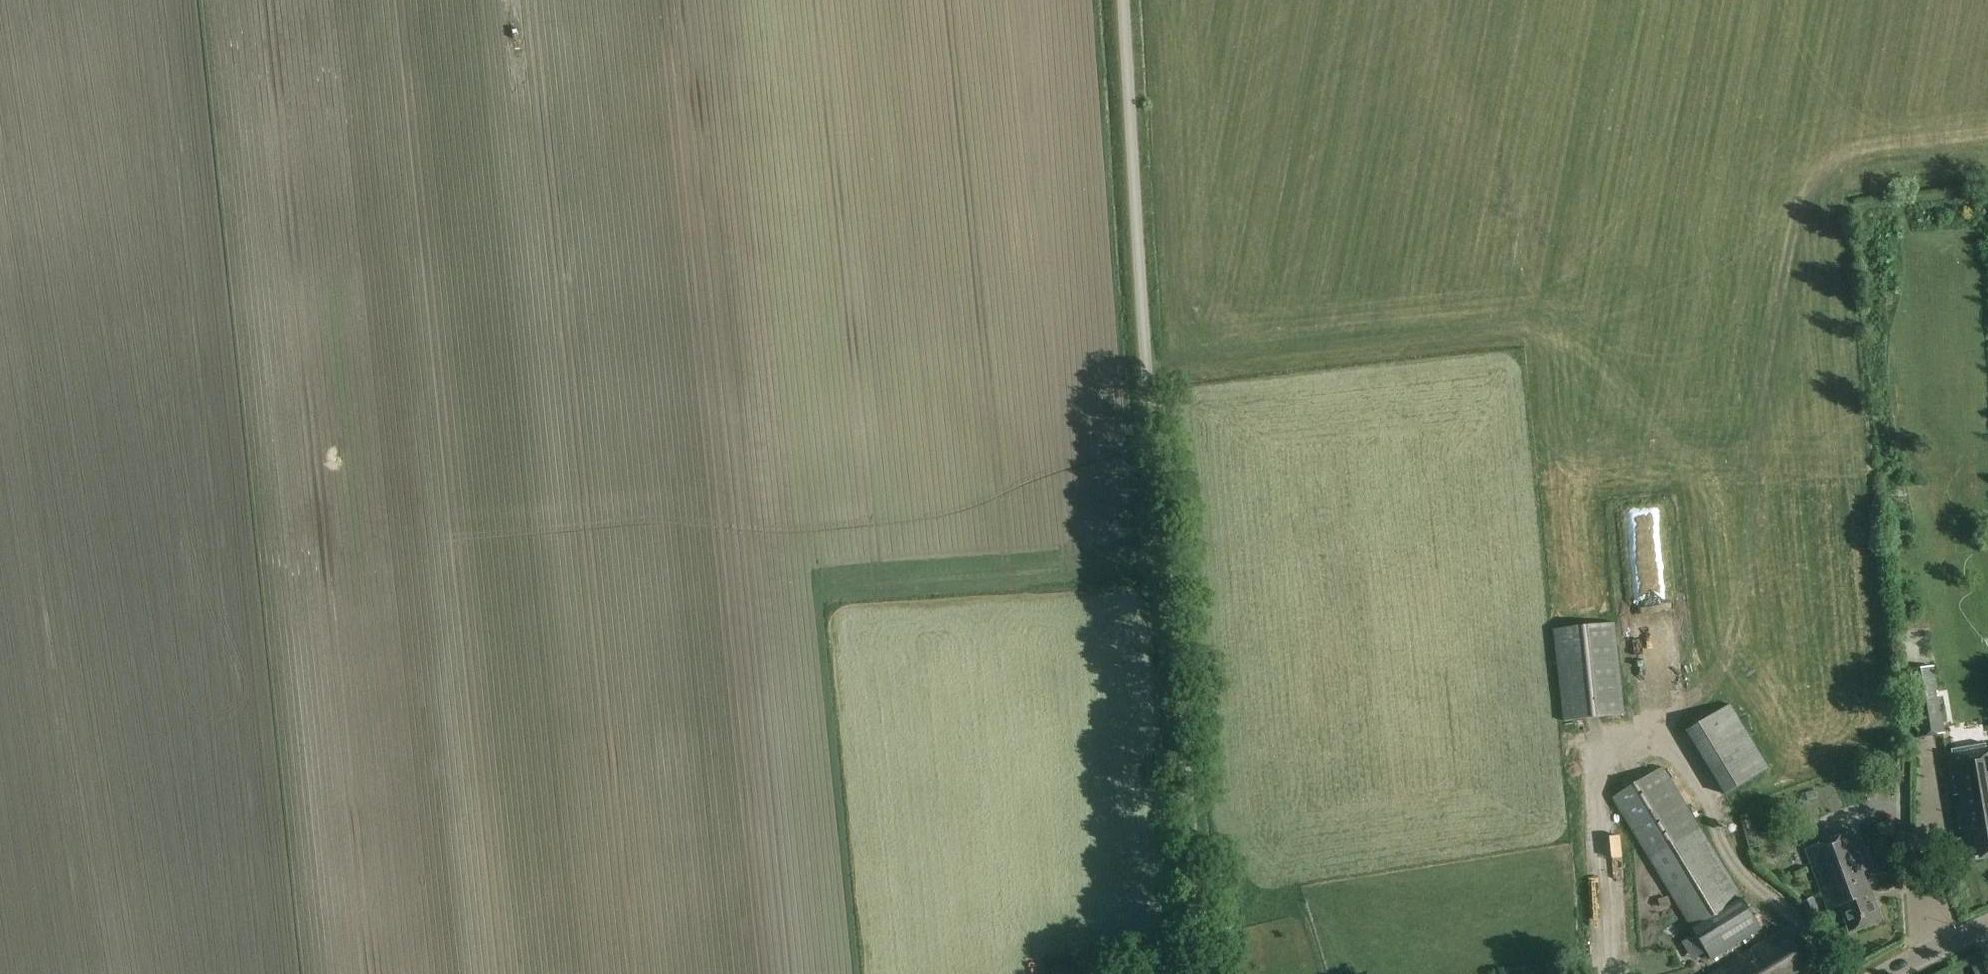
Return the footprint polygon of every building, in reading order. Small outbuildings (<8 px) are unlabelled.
[(1553,631),(1563,721),(1625,714),(1615,624),(1553,631)] [(1905,649),(1909,671),(1932,667),(1928,645),(1905,649)] [(1907,671),(1918,737),(1943,733),(1932,667),(1909,671),(1907,671)] [(1688,731),(1727,796),(1769,771),(1731,706),(1688,731)] [(1953,795),(1958,794),(1960,808),(1956,809),(1961,841),(1956,842),(1960,860),(1987,855),(1987,749),(1947,755),(1953,795)] [(1612,800),(1711,960),(1756,932),(1746,915),(1750,912),(1662,769),(1612,800)] [(1884,836),(1894,835),(1893,816),(1883,817),(1884,836)] [(1742,830),(1743,830),(1752,827),(1749,819),(1742,821),(1740,821),(1742,830)] [(1880,921),(1865,880),(1871,878),(1855,834),(1805,853),(1827,913),(1833,912),(1835,916),(1841,914),(1848,934),(1880,921)] [(1801,903),(1806,916),(1818,911),(1813,898),(1801,903)] [(1817,973),(1789,928),(1712,973),(1816,973),(1817,973)]
